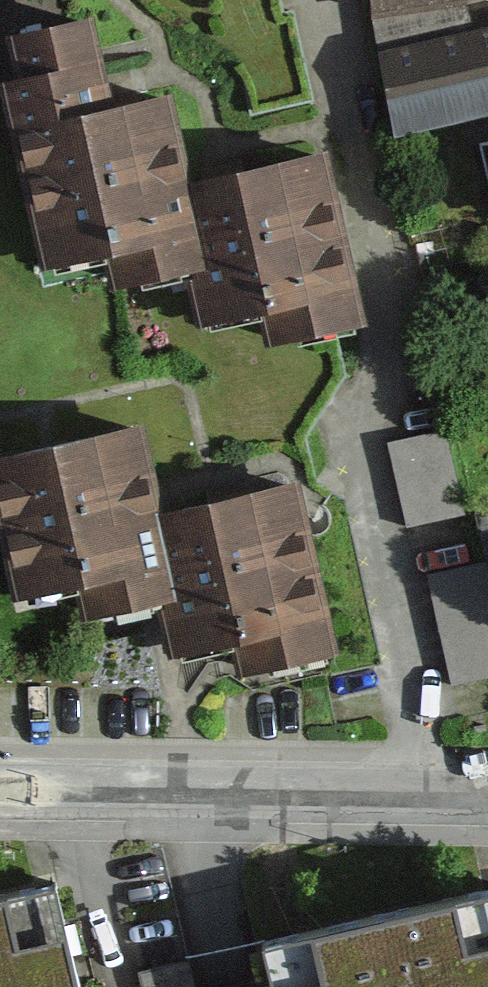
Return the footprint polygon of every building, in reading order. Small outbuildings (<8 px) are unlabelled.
[(487,103),(487,16),(468,20),(466,0),(436,0),(370,8),(400,122),(487,103)] [(370,8),(435,0),(370,0),(370,8)] [(123,274),(199,258),(161,86),(103,98),(83,8),(12,23),(23,74),(9,77),(49,259),(117,245),(123,274)] [(275,331),(351,314),(312,143),(182,172),(214,314),(268,302),(275,331)] [(387,442),(406,525),(463,512),(444,429),(387,442)] [(163,602),(145,523),(124,431),(0,459),(0,487),(26,602),(80,590),(87,620),(163,602)] [(235,667),(317,648),(288,492),(145,523),(163,602),(175,649),(228,637),(235,667)] [(479,516),(487,557),(487,514),(479,516)] [(452,684),(487,676),(487,558),(426,572),(452,684)] [(265,922),(281,986),(487,986),(487,868),(265,922)] [(0,894),(0,986),(80,986),(71,948),(56,881),(0,894)]
